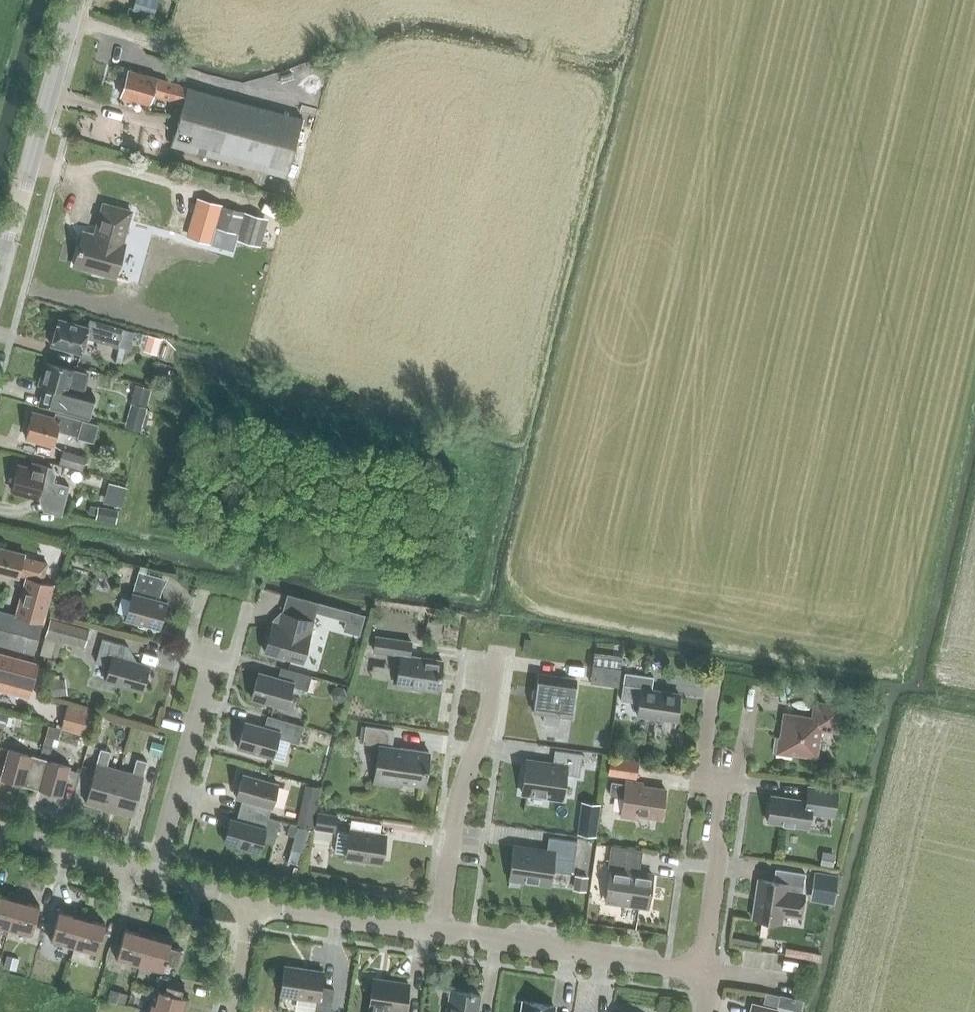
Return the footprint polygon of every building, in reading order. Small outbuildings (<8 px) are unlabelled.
[(157,0),(134,0),(131,10),(153,15),(157,0)] [(171,17),(175,5),(165,2),(161,14),(171,17)] [(287,175),(302,117),(187,86),(179,84),(156,78),(156,77),(128,70),(121,95),(149,103),(152,94),(175,100),(183,102),(171,144),(287,175)] [(196,197),(185,237),(210,244),(215,227),(221,204),(196,197)] [(106,274),(115,277),(125,244),(122,243),(131,211),(103,203),(94,235),(83,232),(73,265),(92,270),(94,273),(103,276),(106,274)] [(268,218),(243,211),(237,233),(235,239),(260,246),(268,218)] [(89,319),(87,327),(58,319),(51,345),(81,353),(86,338),(129,350),(134,332),(89,319)] [(160,338),(148,334),(143,350),(155,354),(160,338)] [(89,374),(73,369),(46,362),(40,385),(48,387),(47,392),(42,407),(89,420),(96,395),(84,392),(89,374)] [(147,407),(130,403),(123,427),(140,432),(147,407)] [(57,431),(77,436),(77,438),(93,442),(98,424),(55,412),(53,418),(32,412),(25,437),(53,445),(57,431)] [(86,456),(62,449),(58,463),(82,470),(86,456)] [(11,490),(38,497),(40,491),(66,498),(69,486),(53,482),(55,475),(51,468),(32,462),(30,469),(17,465),(11,490)] [(118,509),(97,505),(94,520),(116,523),(118,509)] [(25,554),(0,547),(0,573),(18,578),(19,573),(27,575),(16,615),(0,611),(0,644),(34,653),(53,585),(42,582),(47,563),(24,557),(25,554)] [(160,588),(145,584),(135,581),(125,619),(159,628),(166,602),(157,600),(160,588)] [(346,621),(344,629),(359,633),(364,615),(349,611),(346,621)] [(302,662),(313,621),(281,612),(277,627),(271,626),(264,651),(302,662)] [(89,629),(49,618),(45,635),(85,646),(89,629)] [(438,692),(442,660),(409,656),(411,641),(380,637),(378,651),(400,655),(396,686),(438,692)] [(141,691),(148,665),(137,662),(127,645),(102,638),(95,662),(109,666),(105,681),(141,691)] [(37,664),(0,653),(0,690),(28,697),(37,664)] [(618,687),(620,669),(622,657),(595,653),(593,665),(590,683),(618,687)] [(285,707),(292,685),(307,690),(311,676),(280,667),(277,677),(258,672),(251,698),(285,707)] [(676,720),(679,694),(651,690),(653,677),(624,673),(620,700),(638,702),(637,715),(676,720)] [(47,676),(50,696),(67,694),(65,678),(59,678),(59,674),(47,676)] [(571,717),(576,679),(538,674),(533,712),(545,714),(544,722),(558,724),(559,716),(571,717)] [(837,732),(840,705),(814,701),(812,718),(784,714),(780,737),(778,737),(775,754),(792,756),(793,753),(816,757),(820,729),(837,732)] [(94,712),(66,705),(60,728),(87,736),(94,712)] [(18,718),(8,715),(5,725),(15,728),(18,718)] [(272,757),(277,737),(299,743),(304,725),(267,715),(264,727),(244,721),(237,747),(272,757)] [(55,746),(60,729),(48,725),(41,752),(49,754),(52,745),(55,746)] [(424,786),(429,752),(392,746),(394,730),(365,726),(363,743),(379,745),(374,782),(400,786),(401,782),(424,786)] [(148,753),(160,756),(163,744),(152,741),(148,753)] [(109,809),(120,770),(107,766),(111,751),(100,748),(96,763),(85,802),(109,809)] [(39,757),(32,755),(8,749),(0,777),(0,779),(24,785),(23,785),(31,787),(39,757)] [(522,792),(562,798),(565,774),(579,776),(582,754),(555,750),(553,764),(526,761),(522,792)] [(62,796),(70,766),(46,759),(39,757),(31,787),(38,789),(62,796)] [(638,761),(609,757),(607,774),(635,779),(638,761)] [(143,776),(147,761),(136,758),(132,773),(120,770),(109,809),(132,815),(143,776)] [(271,807),(278,784),(242,774),(236,797),(242,799),(239,809),(268,817),(271,807)] [(661,819),(665,789),(642,786),(642,783),(626,780),(625,784),(611,782),(609,794),(624,796),(621,816),(637,818),(637,815),(661,819)] [(833,816),(836,790),(811,787),(809,801),(771,796),(767,822),(807,828),(810,813),(833,816)] [(303,795),(300,809),(314,813),(317,798),(303,795)] [(268,817),(239,809),(236,820),(230,818),(224,841),(259,851),(262,840),(274,843),(280,821),(268,817)] [(337,815),(317,811),(314,829),(334,832),(337,815)] [(598,818),(579,816),(576,833),(596,835),(598,818)] [(382,861),(386,837),(379,836),(381,824),(351,819),(349,831),(349,833),(337,831),(334,852),(346,854),(346,855),(382,861)] [(289,824),(286,834),(294,837),(297,826),(289,824)] [(294,838),(306,842),(309,830),(297,827),(294,838)] [(573,874),(577,841),(548,837),(546,851),(514,846),(508,888),(509,888),(511,878),(550,884),(552,871),(573,874)] [(648,907),(652,875),(639,873),(642,850),(611,846),(608,869),(610,869),(605,901),(648,907)] [(832,867),(834,853),(822,851),(819,865),(832,867)] [(802,894),(805,874),(775,869),(773,881),(759,879),(753,919),(780,923),(782,913),(801,916),(804,895),(802,894)] [(833,903),(837,874),(814,870),(809,900),(833,903)] [(587,876),(574,874),(572,890),(585,892),(587,876)] [(17,894),(8,892),(7,896),(0,895),(0,927),(8,929),(17,894)] [(31,936),(39,905),(25,902),(27,897),(17,894),(8,929),(31,936)] [(73,947),(83,912),(74,910),(72,915),(59,911),(46,955),(55,958),(60,944),(73,947)] [(96,954),(105,923),(91,920),(92,915),(83,912),(73,947),(96,954)] [(139,965),(148,931),(139,928),(138,933),(124,929),(116,959),(139,965)] [(165,961),(169,946),(172,937),(148,931),(139,965),(161,972),(162,972),(165,961)] [(165,961),(173,964),(176,965),(181,949),(169,946),(165,961)] [(7,956),(4,967),(16,970),(19,959),(7,956)] [(106,963),(93,959),(89,975),(101,979),(106,963)] [(168,980),(173,964),(165,961),(162,972),(161,972),(156,989),(180,996),(183,984),(168,980)] [(334,989),(321,987),(323,971),(284,965),(280,995),(316,1000),(314,1011),(330,1011),(334,989)] [(409,983),(373,978),(369,1006),(370,1006),(369,1011),(386,1011),(387,1009),(404,1011),(409,983)] [(180,996),(156,989),(154,988),(147,1011),(149,1011),(185,1011),(189,998),(180,996)] [(124,1005),(127,994),(110,989),(107,1000),(124,1005)] [(480,995),(450,990),(447,1011),(477,1011),(480,995)] [(765,993),(763,1003),(777,1006),(780,997),(765,993)] [(554,1006),(523,1001),(522,1011),(553,1011),(554,1006)]
